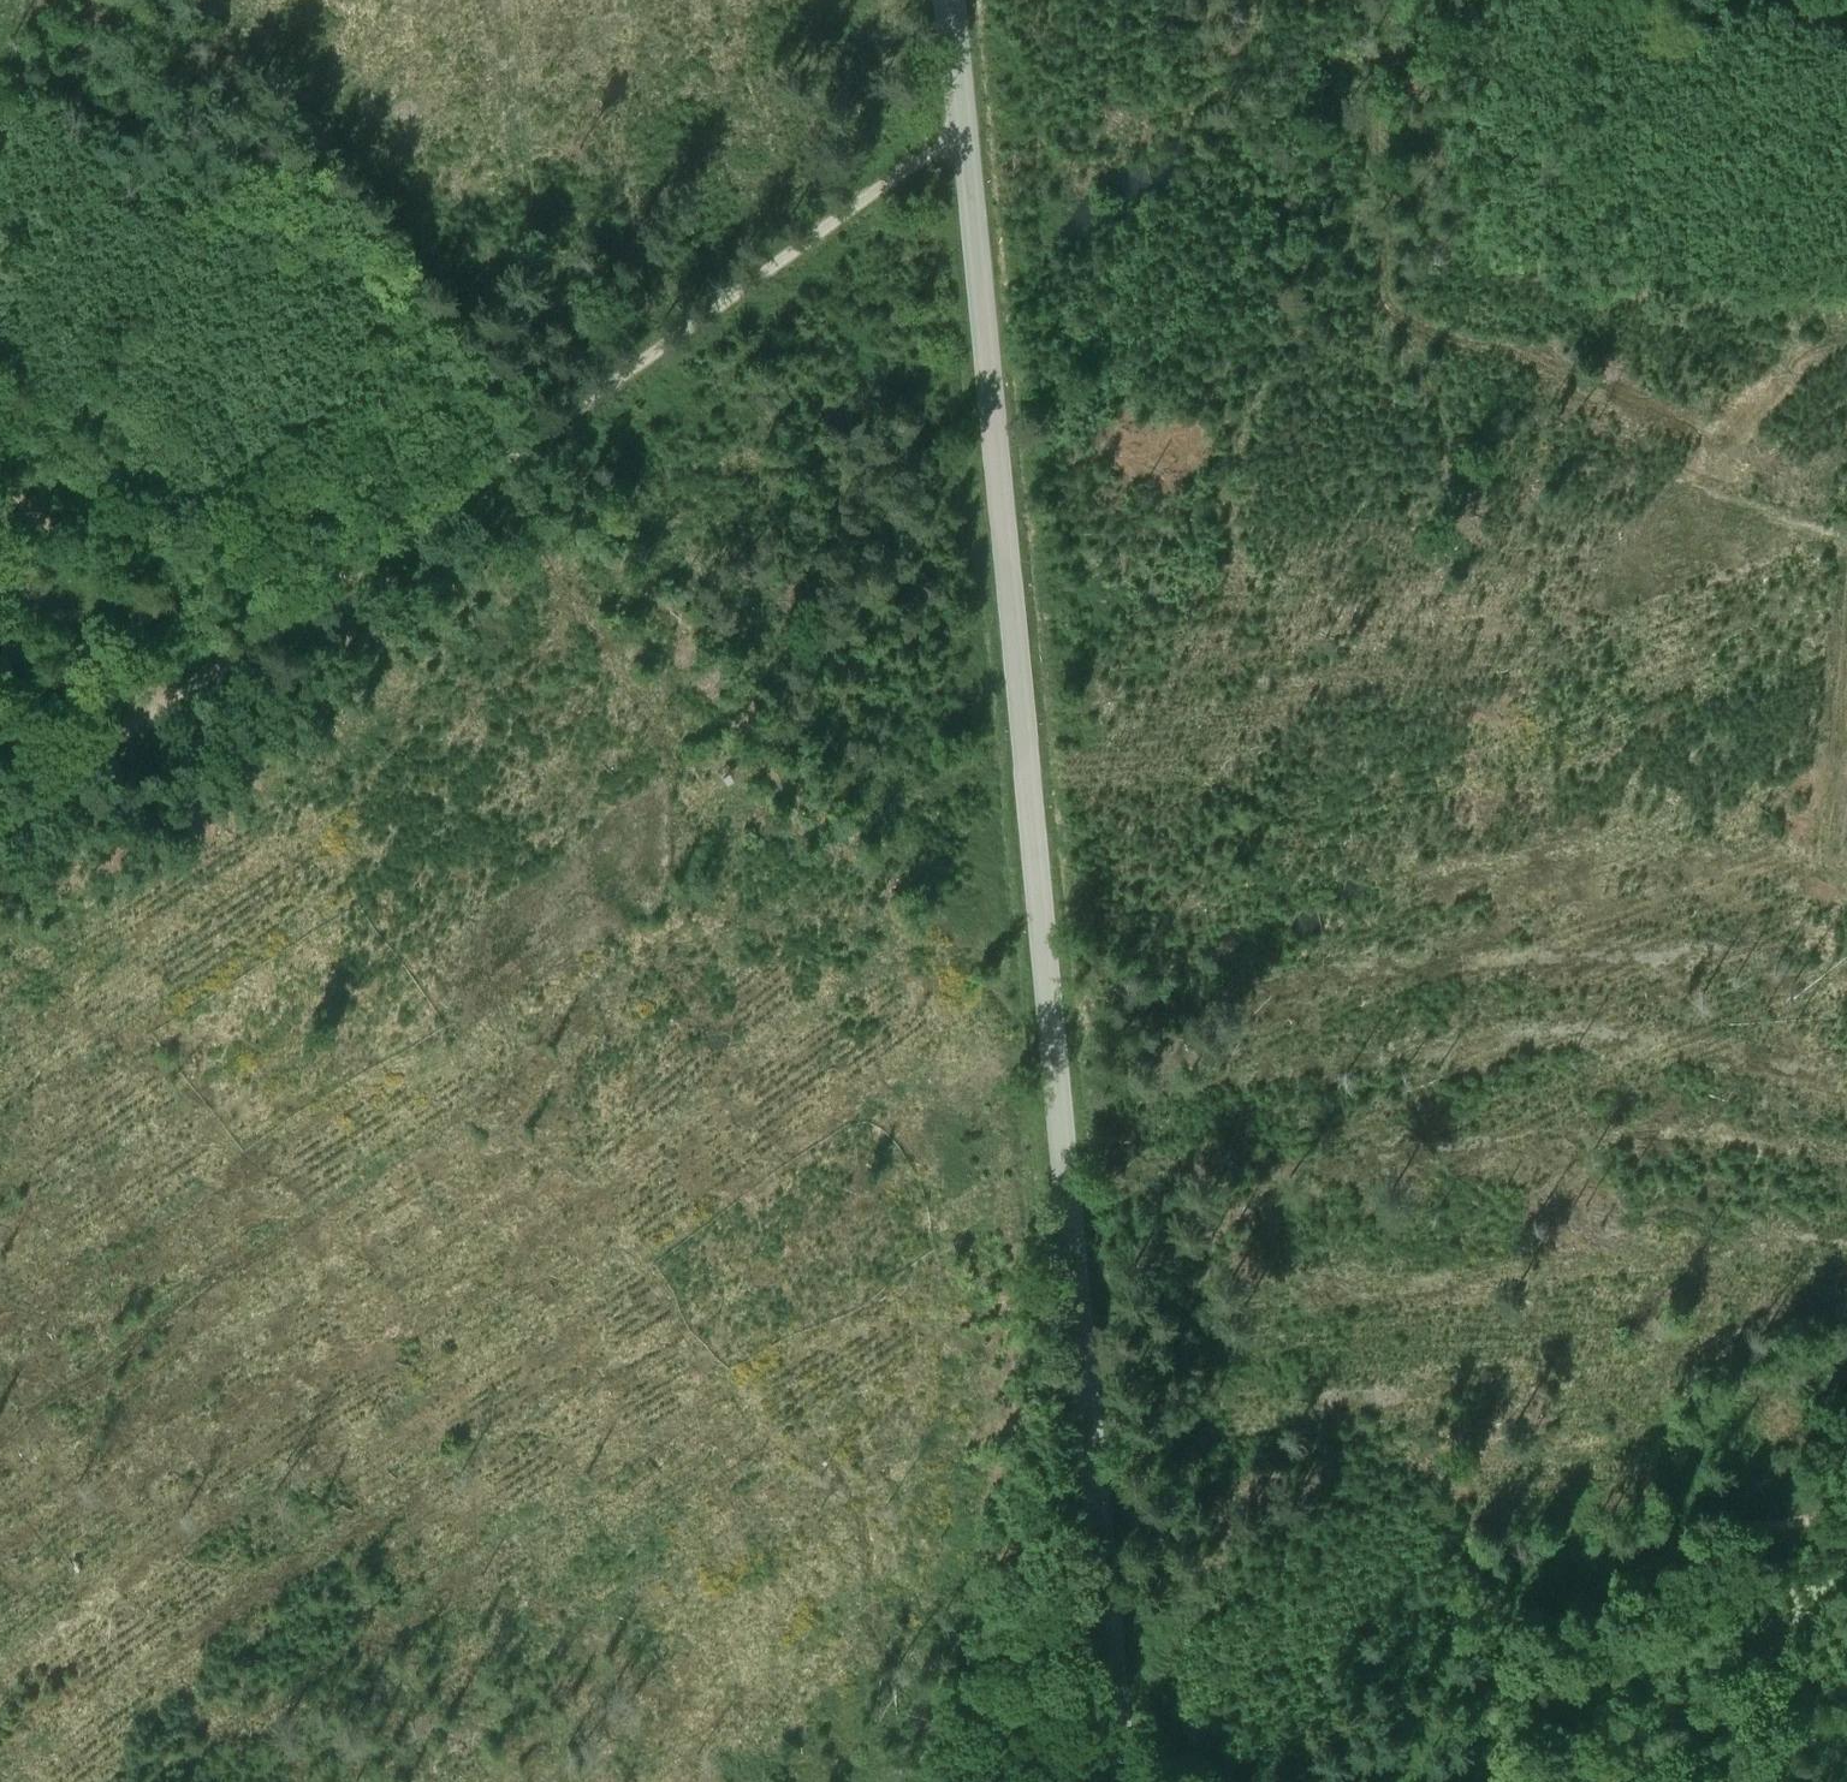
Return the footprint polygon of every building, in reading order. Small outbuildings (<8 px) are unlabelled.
[(830,248),(792,272),(799,284),(838,260),(830,248)]
